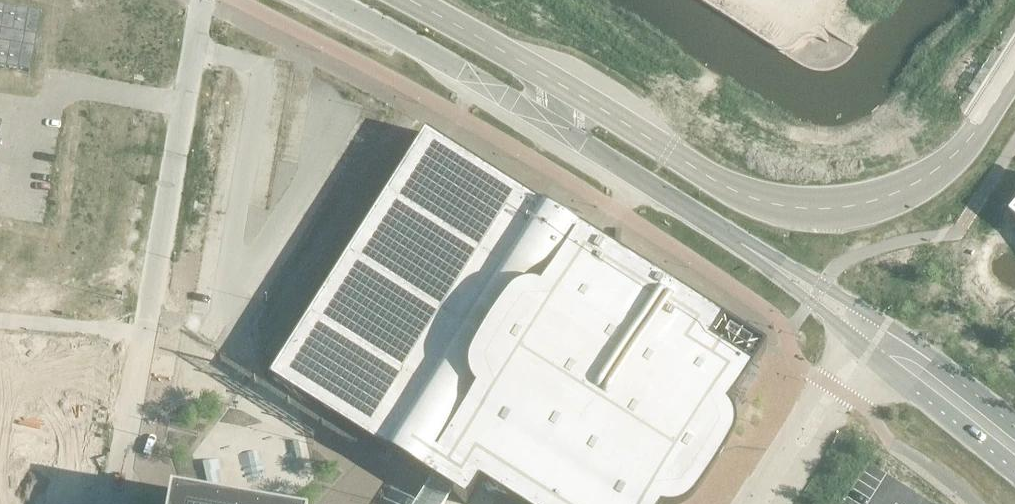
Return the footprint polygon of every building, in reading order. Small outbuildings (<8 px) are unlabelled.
[(0,6),(0,67),(30,72),(40,13),(0,6)] [(425,132),(268,379),(429,482),(416,503),(390,487),(382,499),(391,503),(445,503),(450,496),(464,503),(467,503),(479,485),(508,503),(668,503),(727,410),(751,372),(765,350),(428,132),(425,132)] [(70,478),(37,473),(33,495),(66,501),(70,478)] [(33,495),(32,503),(66,503),(66,501),(33,495)]
